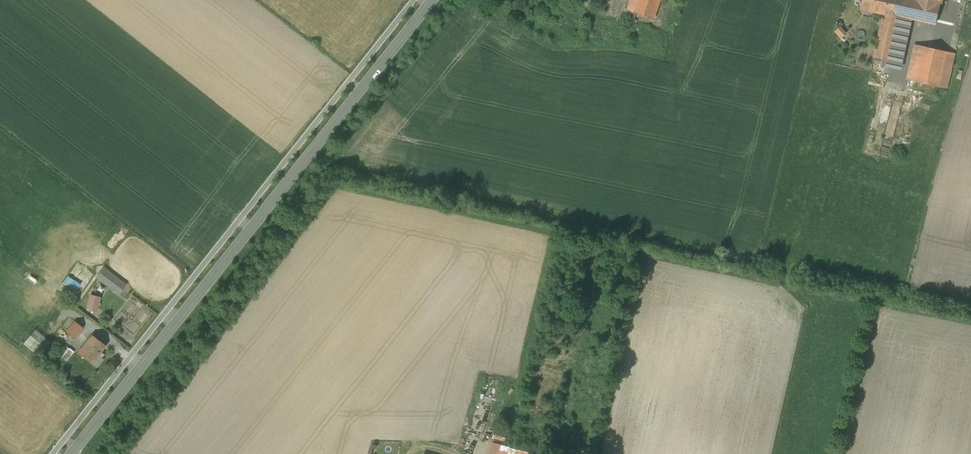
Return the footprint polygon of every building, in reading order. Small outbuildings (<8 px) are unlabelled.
[(581,4),(595,9),(599,0),(583,0),(581,4)] [(609,2),(606,12),(626,20),(626,19),(635,23),(625,53),(640,59),(661,0),(604,0),(609,2)] [(862,9),(864,9),(888,14),(889,13),(890,13),(900,15),(910,17),(936,23),(941,0),(864,0),(862,9)] [(896,21),(887,60),(883,59),(882,65),(898,69),(910,17),(900,15),(890,13),(889,13),(888,19),(896,21)] [(883,18),(874,57),(883,59),(887,60),(896,21),(888,19),(883,18)] [(842,38),(849,34),(843,26),(837,31),(842,38)] [(955,53),(915,44),(907,79),(916,81),(913,93),(935,98),(937,86),(947,88),(955,53)] [(123,287),(102,271),(98,277),(118,293),(123,287)] [(90,295),(87,309),(97,311),(100,297),(90,295)] [(75,322),(67,332),(74,338),(82,327),(75,322)] [(46,348),(31,335),(24,343),(40,355),(46,348)] [(92,335),(78,352),(92,363),(106,346),(92,335)] [(64,343),(57,352),(67,360),(74,351),(64,343)] [(507,433),(496,429),(493,437),(496,438),(505,441),(507,433)] [(490,453),(527,453),(528,451),(509,447),(510,442),(505,441),(496,438),(495,443),(493,442),(490,453)]
